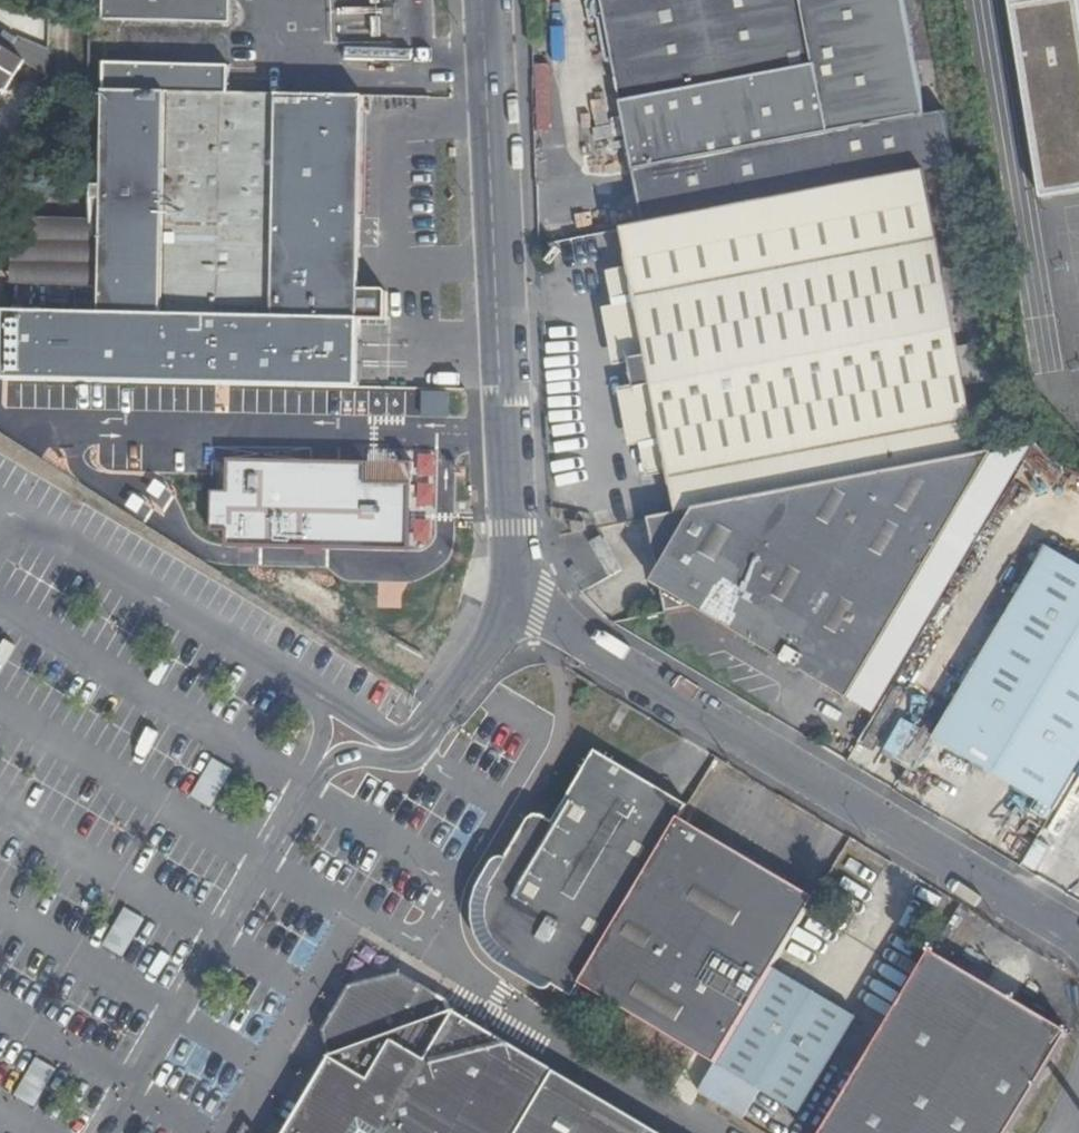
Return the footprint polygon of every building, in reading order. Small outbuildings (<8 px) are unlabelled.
[(103,23),(229,27),(230,0),(104,0),(103,23)] [(385,0),(335,0),(335,44),(385,44),(385,0)] [(686,216),(953,165),(942,109),(924,112),(903,0),(603,0),(634,168),(676,159),(686,216)] [(1042,199),(1078,193),(1078,0),(1011,0),(1042,199)] [(17,41),(0,31),(0,46),(11,53),(17,41)] [(46,59),(17,41),(11,53),(23,61),(39,71),(46,59)] [(3,95),(23,61),(11,53),(0,46),(0,93),(3,95)] [(590,90),(597,126),(606,124),(598,89),(590,90)] [(98,290),(98,314),(360,320),(387,321),(388,291),(359,290),(363,98),(102,93),(99,221),(98,290)] [(634,168),(644,224),(686,216),(676,159),(634,168)] [(635,298),(636,303),(938,245),(924,174),(623,230),(630,269),(635,298)] [(42,287),(43,218),(10,217),(8,286),(42,287)] [(77,220),(43,218),(42,287),(75,289),(77,220)] [(99,221),(77,220),(75,289),(98,290),(99,221)] [(669,474),(670,481),(973,424),(966,388),(959,351),(938,245),(636,303),(647,360),(652,385),(669,474)] [(635,298),(630,269),(609,274),(615,302),(635,298)] [(615,367),(647,360),(636,303),(605,310),(615,367)] [(360,320),(98,314),(2,312),(1,381),(359,390),(360,320)] [(988,345),(959,351),(966,388),(990,384),(988,345)] [(669,474),(652,385),(620,391),(631,448),(641,446),(648,479),(669,474)] [(697,510),(979,457),(973,424),(670,481),(677,514),(697,510)] [(992,454),(979,457),(697,510),(677,514),(650,519),(661,572),(655,582),(664,588),(669,612),(695,607),(849,699),(877,715),(1037,445),(992,454)] [(416,584),(417,494),(67,491),(282,604),(285,598),(285,563),(296,563),(303,550),(362,551),(361,583),(416,584)] [(573,534),(586,531),(584,521),(571,524),(573,534)] [(635,534),(636,558),(654,557),(652,533),(635,534)] [(1078,771),(1078,565),(1052,549),(938,738),(1056,809),(1078,771)] [(912,769),(934,734),(906,717),(885,752),(912,769)] [(511,968),(509,971),(516,976),(520,978),(568,1008),(582,984),(680,821),(690,805),(634,772),(598,751),(555,823),(550,819),(544,817),(540,817),(536,818),(532,820),(530,821),(510,855),(484,900),(486,901),(482,917),(483,928),(486,939),(490,948),(497,959),(511,968)] [(210,760),(195,800),(217,808),(232,768),(210,760)] [(717,1065),(774,969),(815,901),(680,821),(582,984),(717,1065)] [(106,948),(127,956),(144,915),(123,906),(106,948)] [(934,951),(925,966),(825,1132),(1010,1132),(1012,1130),(1070,1033),(934,951)] [(858,1018),(774,969),(717,1065),(800,1115),(858,1018)] [(556,1073),(452,1011),(450,1001),(400,972),(352,982),(326,1028),(335,1054),(287,1132),(658,1132),(556,1073)] [(40,1105),(54,1065),(33,1057),(18,1097),(40,1105)] [(700,1093),(730,1111),(740,1093),(711,1075),(700,1093)]
